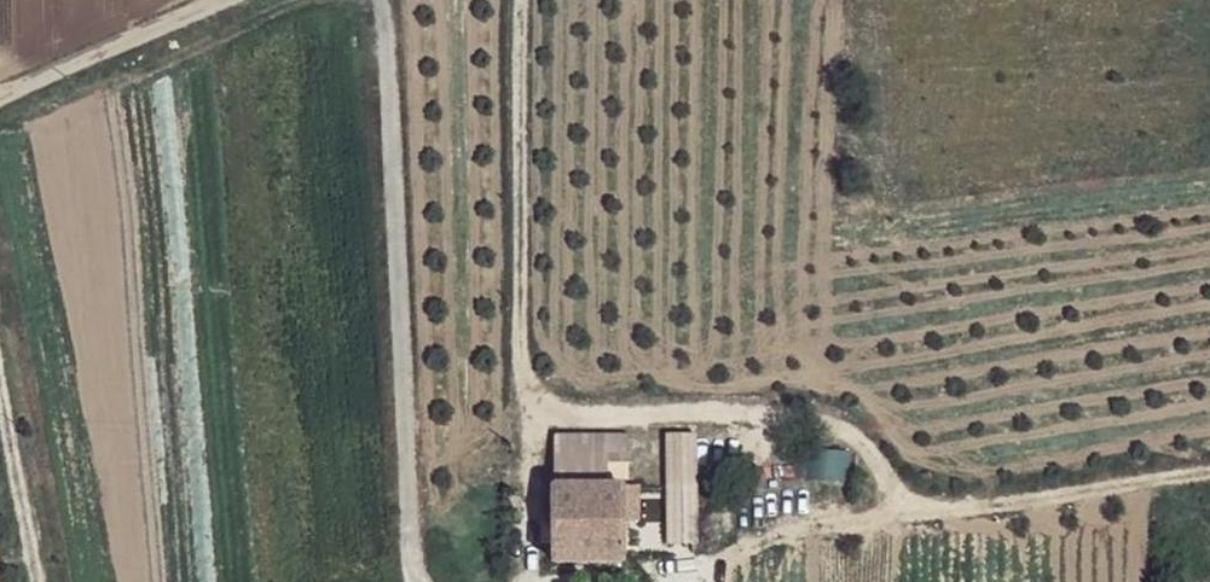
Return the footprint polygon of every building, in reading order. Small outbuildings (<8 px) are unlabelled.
[(694,433),(622,435),(622,461),(674,461),(695,462),(694,433)] [(622,435),(555,436),(555,487),(609,487),(609,466),(609,461),(622,461),(622,435)] [(695,462),(674,461),(673,540),(696,540),(695,462)] [(621,467),(609,466),(609,487),(622,488),(621,467)] [(609,487),(555,487),(556,561),(622,561),(622,488),(609,487)]
